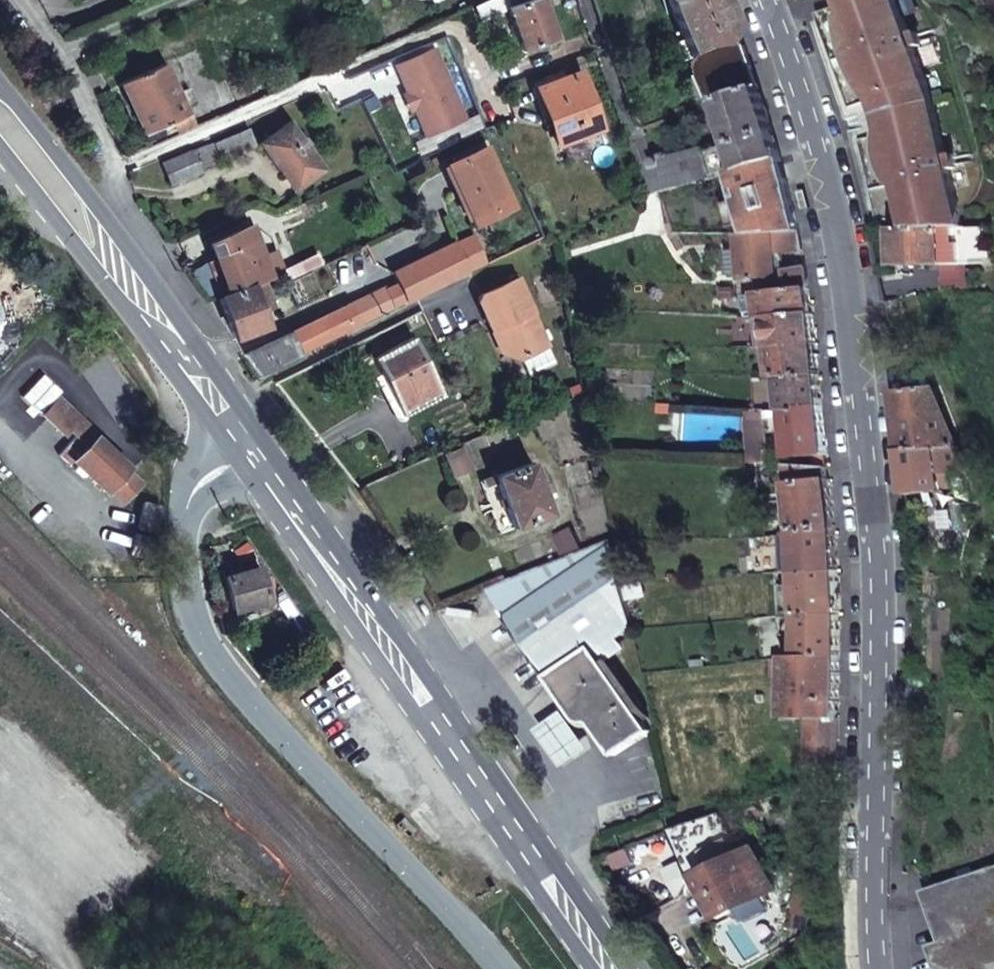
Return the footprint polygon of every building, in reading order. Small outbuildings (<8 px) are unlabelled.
[(475,7),(481,20),(508,8),(523,50),(556,39),(543,0),(490,0),(475,7)] [(578,0),(563,0),(566,10),(580,5),(578,0)] [(726,0),(668,0),(692,58),(742,37),(726,0)] [(963,227),(951,170),(948,156),(936,101),(917,48),(912,34),(900,0),(836,0),(838,5),(815,13),(849,108),(878,98),(883,115),(888,134),(858,140),(876,221),(893,217),(895,228),(963,227)] [(759,86),(742,37),(692,58),(711,104),(720,100),(759,86)] [(434,49),(395,65),(407,93),(413,108),(425,135),(464,120),(434,49)] [(189,117),(165,63),(122,82),(127,94),(121,97),(130,117),(136,114),(145,133),(142,135),(147,146),(194,127),(189,117)] [(601,128),(580,71),(536,88),(557,144),(601,128)] [(759,86),(720,100),(734,144),(713,151),(720,175),(733,171),(781,156),(774,134),(759,86)] [(407,93),(402,95),(408,110),(413,108),(407,93)] [(321,169),(288,123),(261,143),(294,188),(321,169)] [(512,207),(485,148),(447,164),(472,218),(491,210),(493,216),(512,207)] [(712,149),(709,148),(650,167),(660,191),(661,193),(662,193),(720,175),(713,151),(712,149)] [(201,172),(192,151),(162,163),(170,184),(201,172)] [(790,191),(781,156),(733,171),(749,232),(799,228),(793,204),(790,191)] [(262,256),(250,226),(211,243),(230,293),(263,281),(270,278),(269,276),(263,259),(262,256)] [(963,227),(895,228),(896,264),(969,262),(968,227),(963,227)] [(799,228),(749,232),(741,232),(742,246),(728,247),(730,274),(745,274),(745,280),(780,276),(777,253),(804,250),(800,230),(799,228)] [(486,264),(474,235),(456,242),(455,242),(455,241),(393,272),(398,283),(386,289),(395,309),(415,300),(469,274),(468,273),(486,264)] [(263,259),(269,276),(284,270),(276,250),(262,256),(263,259)] [(810,286),(807,266),(786,270),(789,288),(761,293),(765,317),(772,317),(814,312),(810,286)] [(548,346),(517,277),(481,294),(478,300),(492,330),(498,328),(511,355),(521,358),(548,346)] [(272,305),(263,281),(230,293),(226,295),(219,297),(235,338),(265,326),(259,310),(272,305)] [(386,289),(385,287),(350,303),(361,324),(395,309),(386,289)] [(900,315),(898,300),(887,302),(890,316),(900,315)] [(814,312),(772,317),(774,348),(818,342),(814,312)] [(327,315),(307,324),(309,328),(304,329),(303,327),(247,354),(261,375),(300,356),(299,354),(337,336),(327,315)] [(511,355),(498,328),(492,330),(502,351),(511,355)] [(442,395),(413,336),(373,357),(402,415),(442,395)] [(818,342),(774,348),(777,376),(784,376),(821,373),(818,342)] [(128,468),(97,438),(100,435),(31,371),(18,385),(27,394),(24,397),(64,434),(69,428),(87,445),(75,459),(107,490),(108,489),(122,502),(141,482),(127,469),(128,468)] [(821,373),(784,376),(786,410),(789,410),(825,406),(823,397),(821,373)] [(959,446),(936,386),(894,391),(905,495),(941,490),(936,448),(959,446)] [(830,455),(825,406),(789,410),(794,458),(830,455)] [(769,463),(767,410),(743,410),(748,462),(766,463),(767,463),(769,463)] [(550,514),(532,462),(481,480),(483,487),(497,482),(513,528),(550,514)] [(600,474),(598,465),(592,467),(594,476),(600,474)] [(838,529),(831,467),(793,465),(800,530),(838,530),(838,529)] [(162,506),(144,501),(138,528),(156,532),(162,506)] [(840,570),(838,530),(800,530),(799,530),(801,570),(840,570)] [(614,539),(488,589),(509,618),(615,545),(614,542),(614,539)] [(625,586),(615,545),(509,618),(510,619),(549,677),(579,719),(583,722),(587,722),(591,722),(593,721),(597,718),(601,723),(596,726),(616,755),(637,740),(630,729),(644,720),(598,652),(634,626),(628,600),(625,587),(625,586)] [(267,599),(259,567),(224,577),(233,609),(267,599)] [(840,570),(801,570),(804,612),(805,612),(842,613),(840,572),(840,570)] [(643,596),(640,584),(625,587),(628,600),(643,596)] [(842,613),(805,612),(805,655),(843,655),(842,613)] [(842,765),(843,655),(805,655),(803,655),(775,659),(774,675),(792,676),(792,718),(815,718),(814,766),(842,765)] [(593,747),(568,709),(537,730),(564,768),(593,747)] [(652,731),(644,720),(630,729),(637,740),(652,731)] [(743,853),(723,812),(669,830),(688,876),(697,871),(699,876),(709,896),(765,868),(754,848),(743,853)] [(923,890),(941,941),(929,946),(937,968),(993,968),(993,866),(923,890)] [(765,869),(765,868),(709,896),(720,918),(737,909),(740,915),(750,919),(763,912),(766,903),(770,900),(767,894),(776,890),(765,869)] [(813,928),(814,910),(799,909),(798,927),(813,928)]
